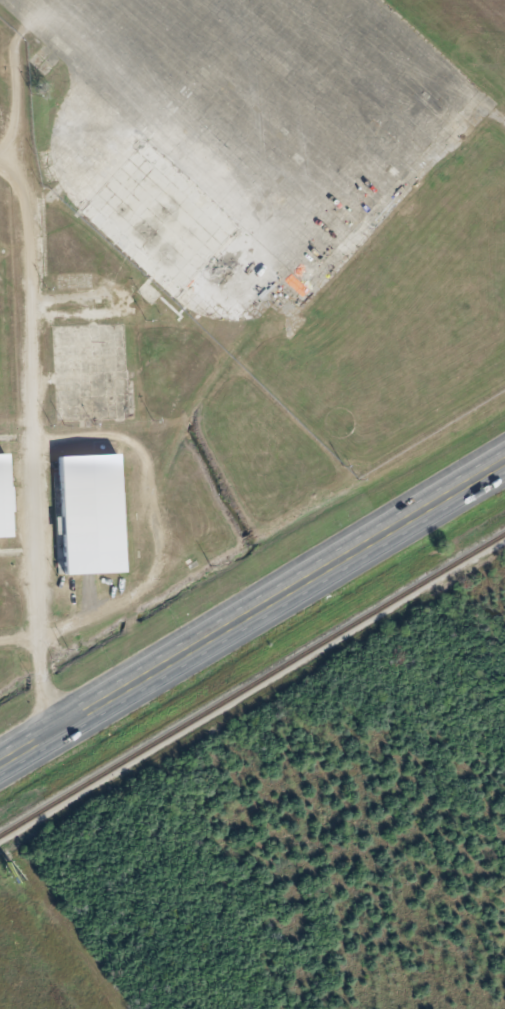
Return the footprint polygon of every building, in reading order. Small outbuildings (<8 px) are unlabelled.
[(78,210),(143,139),(241,230),(176,301),(78,210)] [(57,457),(116,454),(121,572),(63,575),(57,457)] [(9,537),(0,537),(0,455),(5,455),(9,537)]
